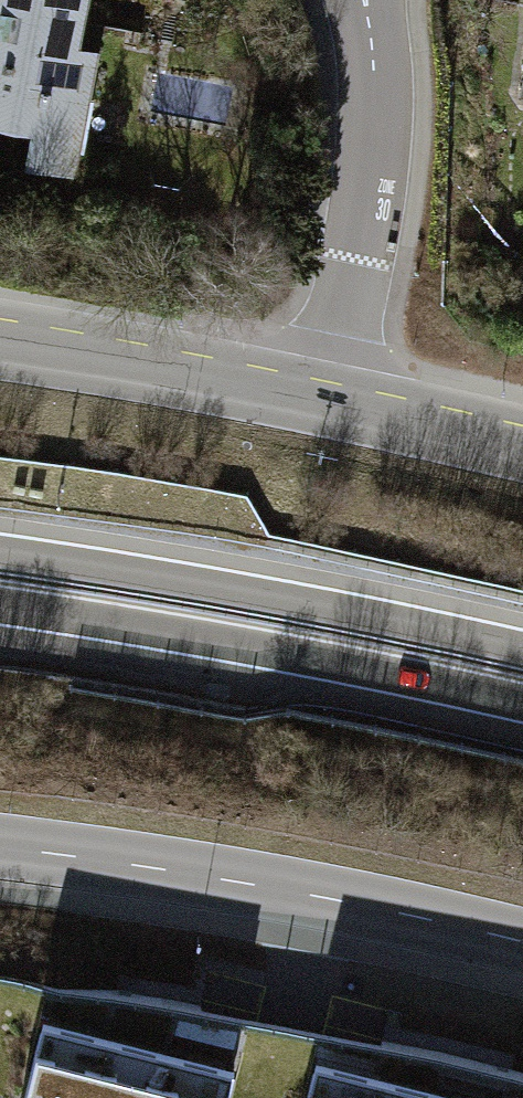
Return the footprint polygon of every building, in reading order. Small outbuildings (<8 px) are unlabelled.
[(35,136),(29,168),(82,178),(106,53),(76,48),(85,0),(0,0),(0,129),(35,136)] [(515,91),(522,93),(522,55),(515,91)] [(237,1069),(46,1021),(27,1097),(230,1097),(237,1069)] [(318,1063),(309,1097),(461,1097),(318,1063)]
